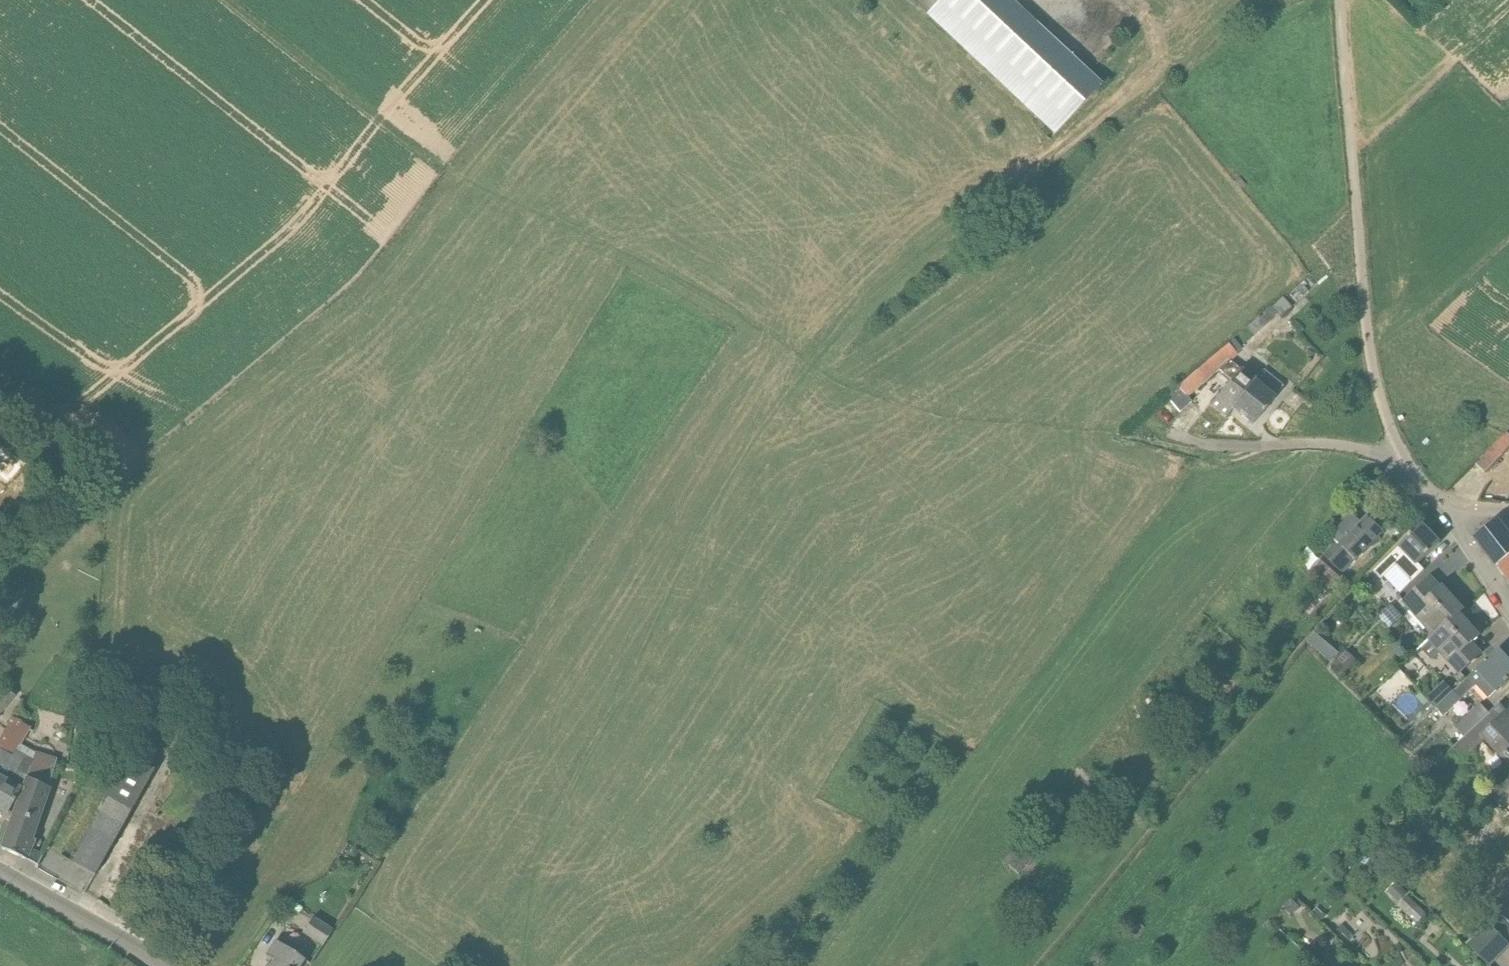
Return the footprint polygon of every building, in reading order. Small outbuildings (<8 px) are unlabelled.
[(927,14),(1055,134),(1101,85),(1010,0),(941,0),(927,14)] [(1283,297),(1271,308),(1276,315),(1279,318),(1291,307),(1283,297)] [(1276,315),(1271,308),(1270,307),(1247,327),(1254,336),(1276,315)] [(1215,355),(1197,370),(1206,381),(1218,369),(1232,357),(1236,354),(1229,345),(1215,355)] [(1232,380),(1211,405),(1226,417),(1232,409),(1255,381),(1229,360),(1218,369),(1232,380)] [(1255,381),(1232,409),(1252,425),(1275,398),(1274,397),(1283,386),(1264,369),(1255,381)] [(1187,397),(1206,381),(1197,370),(1188,380),(1178,387),(1166,397),(1179,413),(1192,403),(1187,397)] [(1508,433),(1477,466),(1486,474),(1508,448),(1508,434),(1508,433)] [(1338,541),(1325,554),(1343,571),(1355,558),(1356,559),(1383,530),(1369,516),(1361,523),(1353,516),(1340,531),(1338,529),(1332,535),(1338,541)] [(1476,537),(1497,565),(1508,556),(1508,534),(1501,523),(1500,522),(1500,521),(1499,520),(1476,537)] [(1422,524),(1374,571),(1381,579),(1396,565),(1412,582),(1424,570),(1419,564),(1440,543),(1422,524)] [(1497,565),(1508,579),(1508,556),(1497,565)] [(1457,615),(1459,614),(1463,610),(1442,587),(1435,594),(1425,584),(1431,578),(1430,578),(1406,602),(1433,633),(1435,635),(1457,615)] [(1382,612),(1394,625),(1402,617),(1391,604),(1382,612)] [(1429,640),(1421,647),(1432,660),(1440,653),(1458,674),(1481,654),(1472,643),(1479,637),(1464,619),(1459,614),(1457,615),(1435,635),(1433,633),(1427,638),(1429,640)] [(1331,662),(1339,654),(1315,634),(1307,642),(1331,662)] [(1499,649),(1474,673),(1454,691),(1437,707),(1444,715),(1477,685),(1488,696),(1508,678),(1508,660),(1500,650),(1499,649)] [(1436,707),(1437,707),(1454,691),(1445,682),(1427,698),(1435,707),(1436,707)] [(0,702),(0,713),(2,715),(18,696),(10,690),(0,702)] [(1455,727),(1464,736),(1464,737),(1490,714),(1480,703),(1455,727)] [(1450,749),(1460,761),(1474,748),(1484,739),(1496,753),(1500,749),(1508,759),(1508,711),(1497,722),(1490,714),(1464,737),(1464,736),(1450,749)] [(32,761),(17,752),(30,730),(15,719),(0,743),(0,809),(7,814),(23,794),(20,792),(30,766),(32,761)] [(30,766),(52,774),(57,759),(35,753),(32,761),(30,766)] [(158,771),(145,768),(124,763),(105,796),(111,799),(73,864),(93,875),(158,771)] [(31,840),(50,789),(47,787),(52,774),(30,766),(20,792),(23,794),(24,795),(2,849),(21,858),(24,859),(35,841),(31,840)] [(1002,862),(1019,875),(1034,856),(1017,843),(1002,862)] [(1427,913),(1408,895),(1400,903),(1419,921),(1427,913)] [(1499,911),(1467,944),(1489,965),(1490,965),(1508,947),(1508,922),(1499,911)] [(305,933),(322,944),(332,929),(314,918),(305,933)] [(266,956),(273,961),(270,965),(300,965),(304,960),(276,941),(266,956)]
